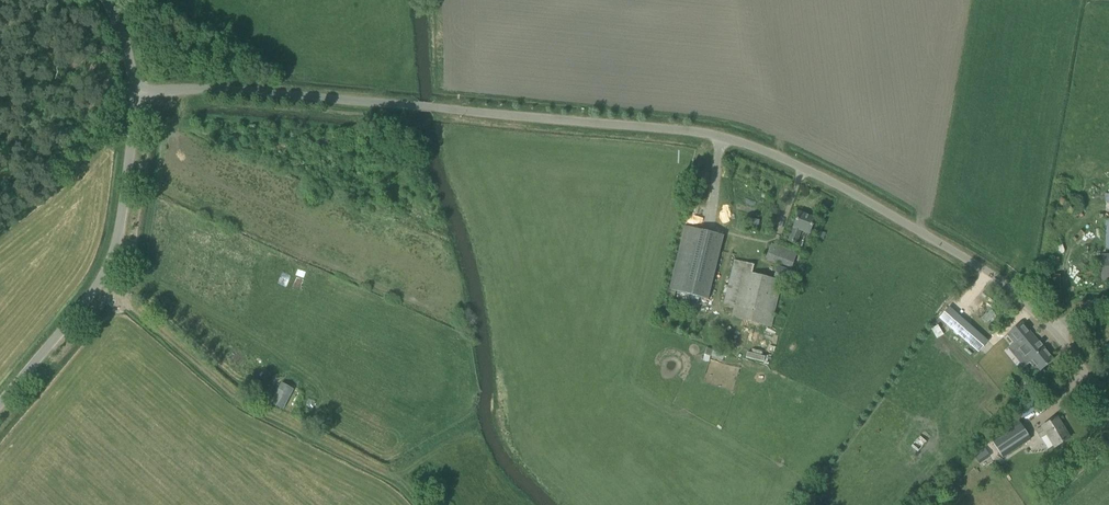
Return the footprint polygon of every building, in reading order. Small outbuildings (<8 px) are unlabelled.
[(799,212),(795,223),(788,240),(795,243),(800,231),(808,234),(814,218),(799,212)] [(708,296),(724,236),(684,226),(669,290),(707,300),(708,296)] [(796,254),(771,244),(766,257),(791,267),(796,254)] [(733,260),(723,303),(734,306),(731,318),(770,327),(778,291),(780,281),(776,280),(750,274),(753,265),(733,260)] [(778,266),(774,277),(792,284),(796,272),(778,266)] [(998,339),(958,302),(944,318),(983,355),(998,339)] [(1053,360),(1021,322),(1009,332),(1017,342),(1015,343),(1039,371),(1053,360)] [(988,364),(997,374),(1010,362),(1002,352),(988,364)] [(1009,365),(1000,371),(1004,376),(1013,369),(1009,365)] [(282,384),(272,404),(281,409),(292,389),(282,384)] [(1069,438),(1057,418),(1035,431),(1039,438),(1044,435),(1053,448),(1069,438)] [(1018,420),(991,438),(1002,457),(1030,439),(1018,420)] [(920,436),(911,446),(917,452),(921,447),(926,442),(920,436)] [(951,486),(942,494),(949,503),(958,495),(955,491),(951,486)]
